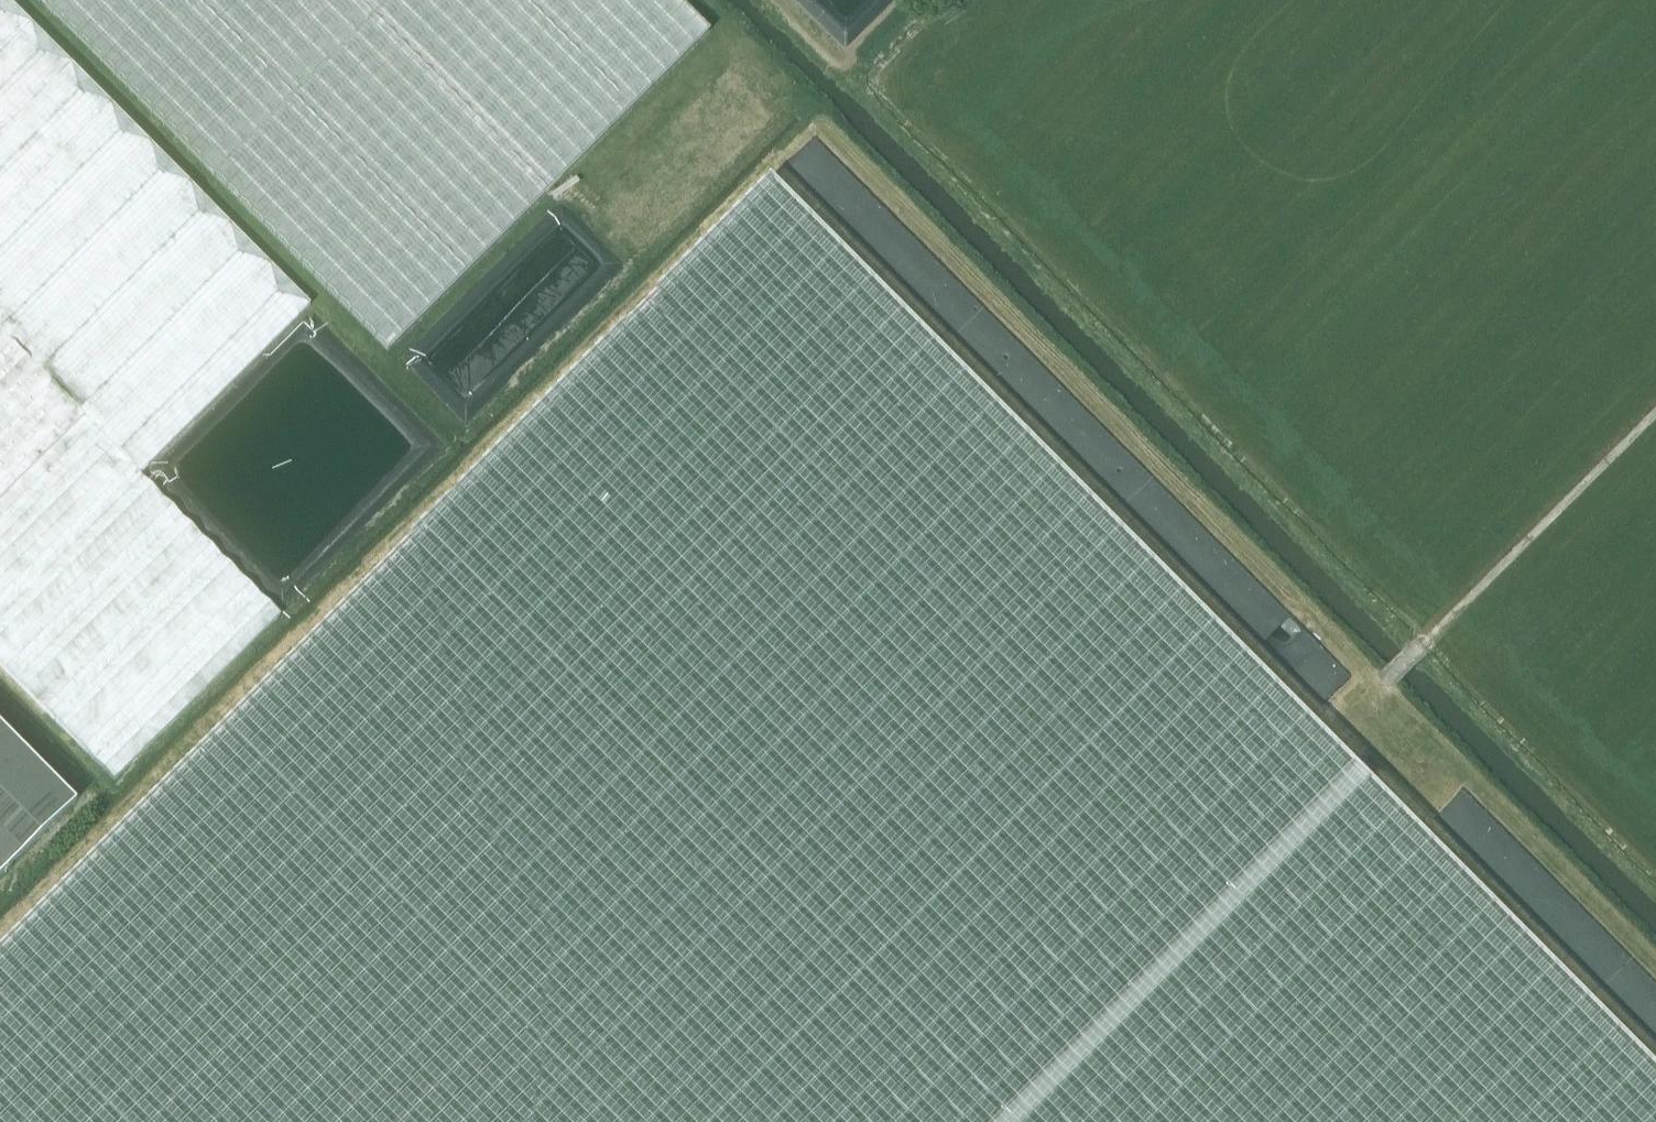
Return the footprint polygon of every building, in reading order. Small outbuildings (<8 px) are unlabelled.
[(143,469),(305,304),(83,80),(3,0),(0,0),(0,666),(112,778),(278,614),(138,474),(143,469)] [(557,182),(708,32),(676,0),(37,0),(387,351),(557,182)] [(320,619),(820,1121),(1655,1121),(1655,1062),(769,172),(320,619)] [(320,619),(0,938),(0,1121),(820,1121),(320,619)] [(77,801),(0,724),(0,878),(77,801)]
